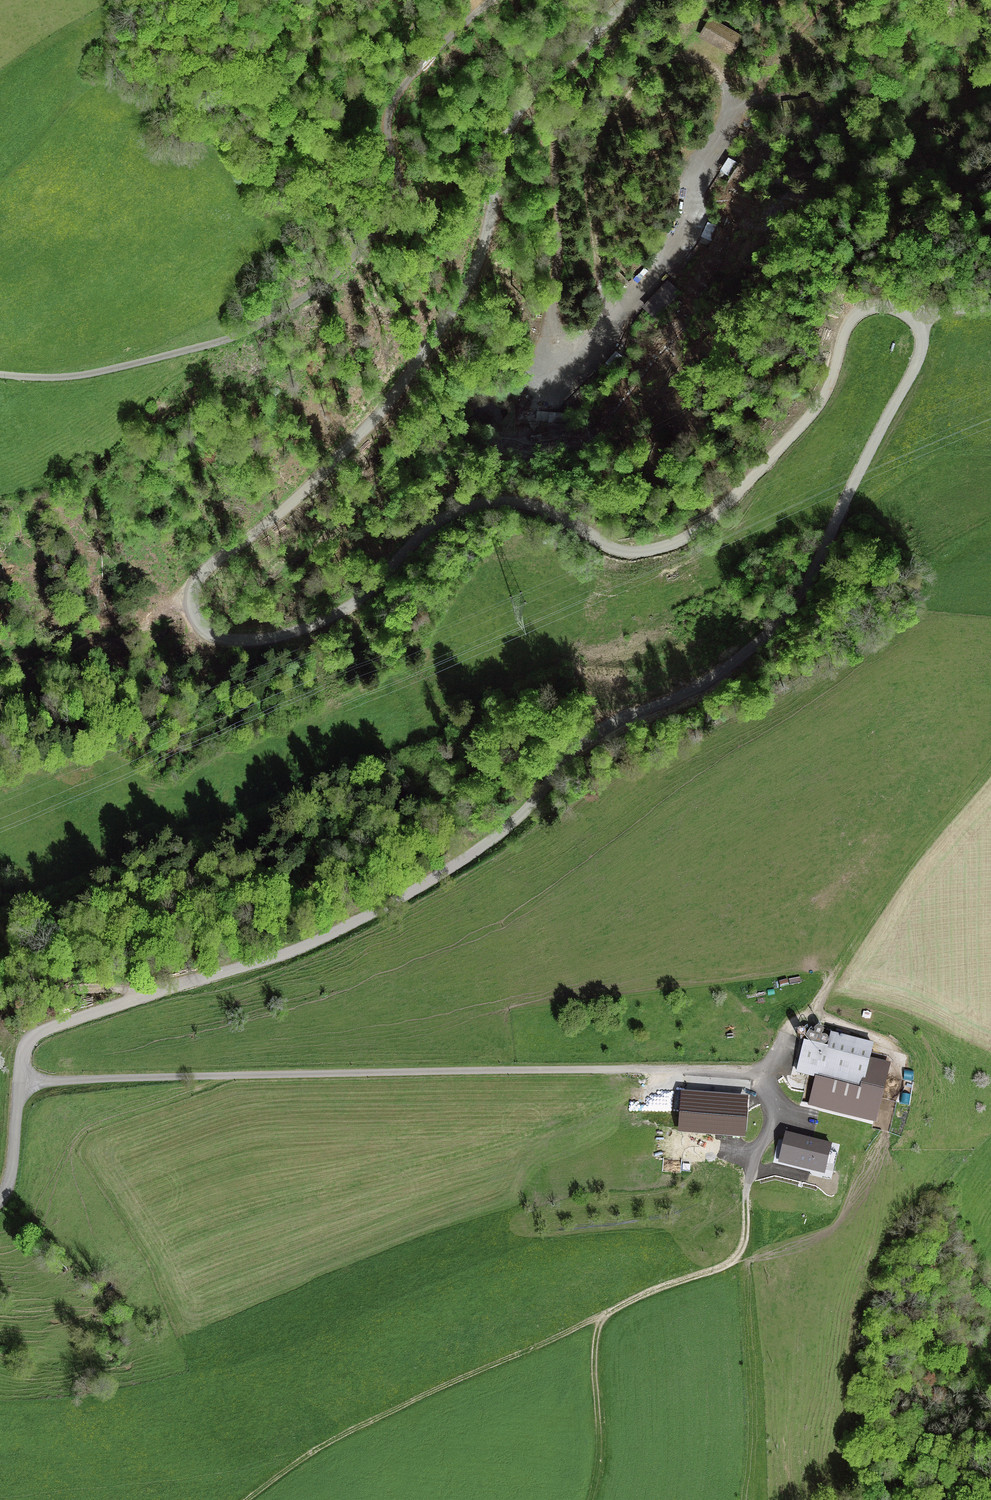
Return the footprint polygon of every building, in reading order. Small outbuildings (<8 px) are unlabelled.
[(740,38),(707,19),(699,34),(732,52),(740,38)] [(610,274),(622,286),(627,281),(616,269),(610,274)] [(668,283),(644,308),(655,318),(678,293),(668,283)] [(830,1035),(827,1048),(804,1042),(796,1072),(823,1079),(824,1074),(861,1083),(867,1061),(871,1045),(830,1035)] [(861,1083),(824,1074),(823,1079),(817,1103),(876,1118),(889,1066),(867,1061),(861,1083)] [(744,1135),(747,1096),(682,1091),(679,1130),(744,1135)] [(824,1171),(831,1143),(787,1132),(780,1161),(824,1171)]
